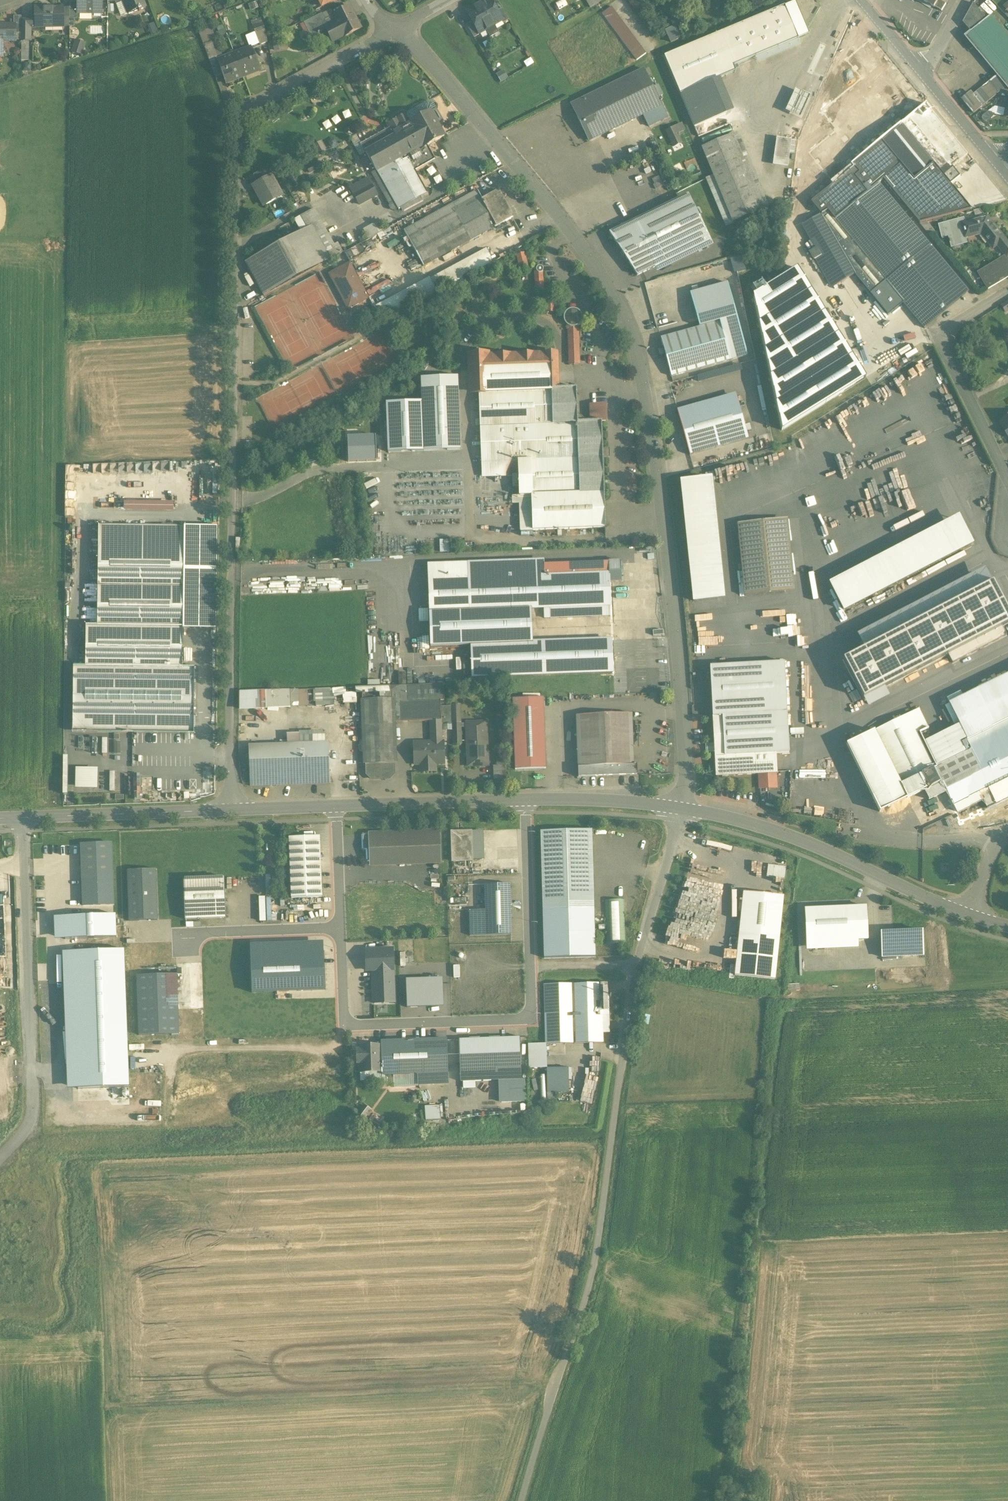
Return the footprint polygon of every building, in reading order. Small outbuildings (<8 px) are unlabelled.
[(78,2),(78,13),(101,13),(101,0),(78,0),(78,2)] [(113,1),(123,1),(129,14),(139,10),(139,11),(141,11),(141,10),(145,8),(142,0),(113,0),(113,1)] [(481,1),(482,3),(466,12),(472,22),(479,34),(501,21),(496,12),(490,0),(483,0),(481,1)] [(599,0),(585,0),(590,9),(601,2),(599,0)] [(946,4),(939,0),(934,8),(941,12),(946,4)] [(796,1),(784,6),(798,39),(809,34),(796,1)] [(78,2),(69,2),(69,8),(69,20),(78,20),(78,13),(78,2)] [(973,5),(963,24),(971,33),(986,20),(973,5)] [(784,6),(720,33),(733,66),(798,39),(784,6)] [(63,8),(45,8),(45,7),(35,7),(35,20),(36,28),(63,27),(63,8)] [(646,53),(611,7),(602,14),(636,60),(646,53)] [(349,8),(333,16),(337,23),(326,29),(332,42),(343,36),(344,37),(361,28),(360,27),(359,28),(356,21),(357,21),(354,14),(353,15),(349,8)] [(508,20),(501,9),(496,12),(501,21),(503,24),(508,20)] [(321,14),(303,23),(311,39),(319,35),(318,34),(319,33),(319,32),(326,29),(337,23),(333,16),(325,20),(321,14)] [(990,17),(986,20),(971,33),(962,41),(970,51),(973,48),(1006,86),(1007,89),(1007,39),(990,17)] [(35,20),(21,20),(21,34),(21,41),(29,41),(29,28),(36,28),(35,20)] [(472,22),(466,25),(473,38),(480,35),(479,34),(472,22)] [(0,25),(0,57),(2,57),(3,41),(15,42),(15,34),(15,25),(13,25),(0,25)] [(211,27),(198,32),(203,45),(211,41),(217,57),(221,55),(211,27)] [(264,27),(254,30),(259,45),(267,43),(264,27)] [(674,28),(665,32),(670,43),(679,38),(674,28)] [(664,56),(680,95),(719,79),(736,72),(733,66),(720,33),(664,56)] [(85,54),(87,42),(76,39),(73,52),(85,54)] [(211,41),(203,45),(208,60),(217,57),(211,41)] [(251,47),(233,54),(242,77),(243,77),(243,76),(258,70),(259,72),(260,71),(251,47)] [(233,54),(217,60),(226,83),(227,83),(226,82),(241,76),(242,78),(242,77),(233,54)] [(643,70),(571,105),(588,142),(642,115),(648,127),(667,118),(643,70)] [(997,76),(973,97),(971,94),(962,101),(974,114),(1006,86),(997,76)] [(719,79),(680,95),(694,127),(732,111),(719,79)] [(795,89),(785,112),(799,118),(810,96),(795,89)] [(966,156),(925,105),(882,141),(913,180),(932,165),(938,173),(946,166),(949,169),(951,168),(966,156)] [(390,129),(361,145),(376,172),(372,174),(390,206),(394,203),(398,210),(400,208),(401,212),(404,212),(423,202),(420,197),(427,194),(414,171),(416,170),(434,160),(427,147),(444,137),(437,124),(439,123),(439,122),(437,123),(434,118),(434,119),(431,114),(431,113),(430,113),(430,112),(410,124),(405,115),(387,125),(390,129)] [(667,128),(673,146),(684,142),(681,131),(687,129),(684,122),(667,128)] [(761,211),(729,136),(702,148),(733,223),(761,211)] [(791,141),(776,139),(773,162),(788,164),(791,141)] [(932,165),(913,180),(882,141),(870,151),(874,157),(861,168),(856,162),(851,166),(858,174),(854,177),(866,192),(877,183),(878,184),(882,180),(918,223),(970,210),(950,184),(958,177),(951,168),(949,169),(946,166),(938,173),(932,165)] [(847,172),(810,202),(820,215),(827,210),(834,219),(866,192),(854,177),(858,174),(851,166),(851,165),(845,169),(847,172)] [(264,169),(253,175),(257,183),(268,177),(264,169)] [(257,183),(253,185),(264,206),(281,197),(270,176),(268,177),(257,183)] [(360,204),(379,195),(371,176),(351,185),(360,204)] [(878,184),(877,183),(866,192),(834,219),(827,210),(820,215),(824,223),(826,222),(829,226),(827,227),(834,239),(837,237),(839,241),(836,243),(841,251),(847,248),(851,255),(845,258),(855,275),(854,275),(887,315),(902,302),(923,328),(967,292),(878,184)] [(477,191),(403,231),(423,267),(469,241),(455,215),(482,201),(482,200),(477,191),(477,192),(477,191)] [(688,194),(608,233),(636,276),(710,240),(688,194)] [(500,195),(493,199),(491,196),(482,200),(482,201),(496,227),(513,218),(500,195)] [(482,201),(455,215),(469,241),(496,227),(482,201)] [(320,222),(313,209),(294,220),(301,232),(311,226),(311,227),(320,222)] [(834,239),(827,227),(829,226),(826,222),(824,223),(820,215),(801,225),(815,249),(808,253),(812,260),(814,259),(821,272),(818,273),(828,290),(854,275),(855,275),(845,258),(851,255),(847,248),(841,251),(836,243),(839,241),(837,237),(834,239)] [(984,217),(962,224),(961,224),(964,237),(979,233),(980,233),(992,248),(996,244),(1002,251),(1002,250),(1007,256),(1007,245),(1007,246),(984,217)] [(960,219),(937,225),(941,238),(947,237),(950,248),(952,248),(950,241),(964,237),(961,224),(962,224),(960,219)] [(369,238),(384,230),(380,221),(364,228),(369,238)] [(301,232),(245,262),(263,296),(342,253),(336,244),(333,246),(320,222),(311,227),(311,226),(301,232)] [(926,223),(919,225),(927,234),(933,232),(926,223)] [(352,258),(376,245),(372,238),(348,250),(352,258)] [(485,250),(430,280),(437,293),(446,288),(463,279),(492,263),(485,250)] [(733,257),(738,273),(748,270),(743,254),(733,257)] [(1003,256),(976,273),(986,290),(1007,277),(1007,264),(1003,256)] [(368,298),(349,263),(329,274),(336,288),(339,287),(342,291),(341,291),(348,304),(360,297),(362,301),(368,298)] [(797,268),(754,296),(781,431),(865,378),(797,268)] [(429,278),(374,308),(381,322),(423,300),(434,294),(437,293),(430,280),(429,278)] [(463,279),(446,288),(449,295),(467,286),(463,279)] [(699,327),(719,321),(730,360),(747,356),(727,283),(690,293),(699,327)] [(576,310),(572,309),(568,310),(565,312),(563,315),(562,319),(563,322),(565,325),(568,327),(572,328),(575,327),(579,325),(581,322),(582,319),(581,315),(579,312),(576,310)] [(699,327),(661,338),(671,377),(730,360),(719,321),(699,327)] [(487,354),(469,355),(469,375),(470,375),(478,375),(477,368),(488,367),(487,358),(488,358),(487,354)] [(509,356),(496,356),(496,357),(488,358),(487,358),(488,367),(556,365),(556,354),(545,355),(545,356),(532,356),(532,355),(521,356),(521,357),(509,357),(509,356)] [(488,367),(477,368),(478,375),(478,392),(478,393),(479,393),(479,392),(557,389),(556,365),(488,367)] [(478,375),(470,375),(470,391),(470,392),(478,392),(478,375)] [(457,377),(420,378),(421,402),(423,451),(460,450),(457,377)] [(557,389),(479,392),(479,393),(481,462),(493,462),(517,461),(518,475),(512,476),(513,476),(513,487),(518,487),(519,496),(531,496),(532,531),(554,530),(554,532),(560,532),(560,530),(605,528),(601,422),(591,422),(585,422),(577,414),(576,388),(557,389)] [(388,453),(423,451),(421,402),(386,403),(388,453)] [(737,402),(679,418),(687,448),(746,431),(737,402)] [(604,406),(590,406),(591,422),(601,422),(605,422),(604,406)] [(376,461),(375,436),(347,437),(348,462),(376,461)] [(836,459),(841,471),(859,464),(854,452),(836,459)] [(517,461),(493,462),(494,477),(513,476),(512,476),(518,475),(517,461)] [(706,479),(681,481),(693,602),(718,599),(706,479)] [(531,496),(519,496),(520,531),(532,531),(531,496)] [(176,510),(176,500),(126,500),(126,510),(176,510)] [(786,519),(738,524),(745,595),(794,590),(786,519)] [(960,521),(831,588),(843,610),(971,544),(960,521)] [(184,527),(98,526),(97,626),(86,626),(85,666),(182,667),(184,527)] [(441,539),(441,551),(451,551),(451,539),(441,539)] [(467,564),(427,565),(429,613),(430,647),(470,645),(471,677),(551,674),(613,672),(611,640),(550,642),(532,643),(531,609),(544,609),(545,618),(610,616),(609,582),(621,582),(621,561),(608,562),(608,564),(547,566),(548,574),(546,574),(546,576),(509,578),(508,562),(467,564)] [(544,561),(508,562),(509,578),(546,576),(546,574),(548,574),(547,566),(544,566),(544,561)] [(1007,623),(1007,614),(992,583),(843,660),(863,698),(1007,623)] [(784,663),(709,667),(715,777),(775,774),(776,774),(775,754),(788,753),(784,663)] [(85,666),(73,666),(72,727),(121,728),(124,728),(125,729),(129,729),(130,728),(132,728),(193,729),(194,667),(182,667),(85,666)] [(948,704),(967,741),(1007,721),(1007,675),(948,704)] [(390,692),(362,693),(364,763),(366,763),(367,775),(372,779),(389,779),(394,774),(393,762),(395,762),(394,722),(430,721),(441,721),(441,725),(452,724),(453,734),(453,744),(461,744),(461,733),(460,733),(460,723),(459,705),(452,706),(441,706),(440,700),(444,700),(443,685),(412,686),(390,687),(390,692)] [(267,690),(268,708),(310,706),(309,688),(267,690)] [(316,688),(316,704),(336,705),(336,688),(316,688)] [(257,690),(240,691),(241,707),(258,706),(257,690)] [(543,698),(512,699),(515,770),(546,769),(543,698)] [(918,709),(873,731),(900,785),(922,775),(928,789),(939,783),(932,769),(935,767),(918,733),(927,728),(918,709)] [(576,716),(578,777),(636,775),(636,765),(633,765),(631,714),(576,716)] [(431,743),(414,743),(415,764),(421,764),(421,772),(435,771),(435,764),(444,763),(443,742),(442,742),(441,725),(441,721),(430,721),(431,743)] [(984,777),(993,795),(997,804),(1007,799),(1007,721),(967,741),(984,777)] [(489,722),(466,723),(467,769),(490,768),(489,722)] [(900,785),(873,731),(846,745),(879,812),(906,799),(900,785)] [(328,743),(248,746),(250,784),(250,786),(330,784),(328,743)] [(77,767),(77,787),(100,788),(100,767),(77,767)] [(497,767),(493,767),(493,779),(505,779),(505,767),(497,767)] [(775,774),(758,775),(759,789),(775,788),(775,774)] [(922,775),(900,785),(906,799),(928,789),(922,775)] [(984,777),(948,795),(957,813),(983,800),(993,795),(984,777)] [(993,795),(983,800),(988,809),(997,804),(993,795)] [(591,830),(540,832),(544,959),(594,958),(591,830)] [(471,831),(451,832),(452,862),(472,861),(471,831)] [(439,833),(368,835),(367,834),(362,834),(361,836),(361,850),(363,852),(365,852),(366,863),(369,863),(370,865),(440,863),(439,833)] [(319,837),(288,838),(291,899),(321,898),(319,837)] [(111,844),(81,845),(83,906),(113,905),(111,844)] [(785,868),(767,866),(766,878),(784,880),(785,868)] [(156,870),(128,871),(129,922),(158,921),(156,870)] [(224,878),(183,879),(184,920),(225,919),(224,878)] [(509,885),(484,886),(484,911),(485,936),(511,936),(509,885)] [(449,889),(439,890),(439,905),(449,905),(449,889)] [(743,892),(738,936),(778,940),(783,896),(743,892)] [(622,903),(607,904),(610,946),(625,944),(622,903)] [(865,907),(804,910),(806,951),(858,948),(857,941),(867,940),(865,907)] [(484,911),(469,911),(469,937),(485,936),(484,911)] [(54,918),(55,940),(116,937),(115,915),(54,918)] [(881,933),(882,958),(923,956),(922,931),(881,933)] [(778,940),(738,936),(734,977),(774,981),(778,940)] [(250,945),(251,993),(325,991),(323,942),(250,945)] [(124,950),(63,952),(67,1089),(129,1087),(124,950)] [(373,1004),(394,1003),(393,970),(392,950),(365,951),(366,971),(372,971),(373,1004)] [(177,975),(137,976),(139,1036),(179,1035),(177,975)] [(442,979),(405,980),(406,1008),(438,1007),(438,1002),(443,1002),(442,979)] [(607,983),(544,985),(546,1045),(602,1043),(601,1023),(606,1023),(608,1015),(607,983)] [(519,1038),(458,1040),(460,1083),(498,1081),(521,1080),(519,1038)] [(381,1076),(417,1075),(418,1086),(448,1085),(446,1041),(380,1043),(380,1047),(381,1072),(381,1076)] [(528,1045),(528,1069),(546,1068),(545,1044),(528,1045)] [(380,1047),(358,1047),(359,1051),(356,1051),(357,1064),(359,1064),(359,1073),(381,1072),(380,1047)] [(568,1069),(547,1069),(547,1093),(568,1093),(568,1069)] [(521,1080),(498,1081),(499,1103),(525,1102),(525,1080),(521,1080)] [(441,1119),(440,1101),(431,1101),(431,1106),(426,1106),(426,1120),(441,1119)]
